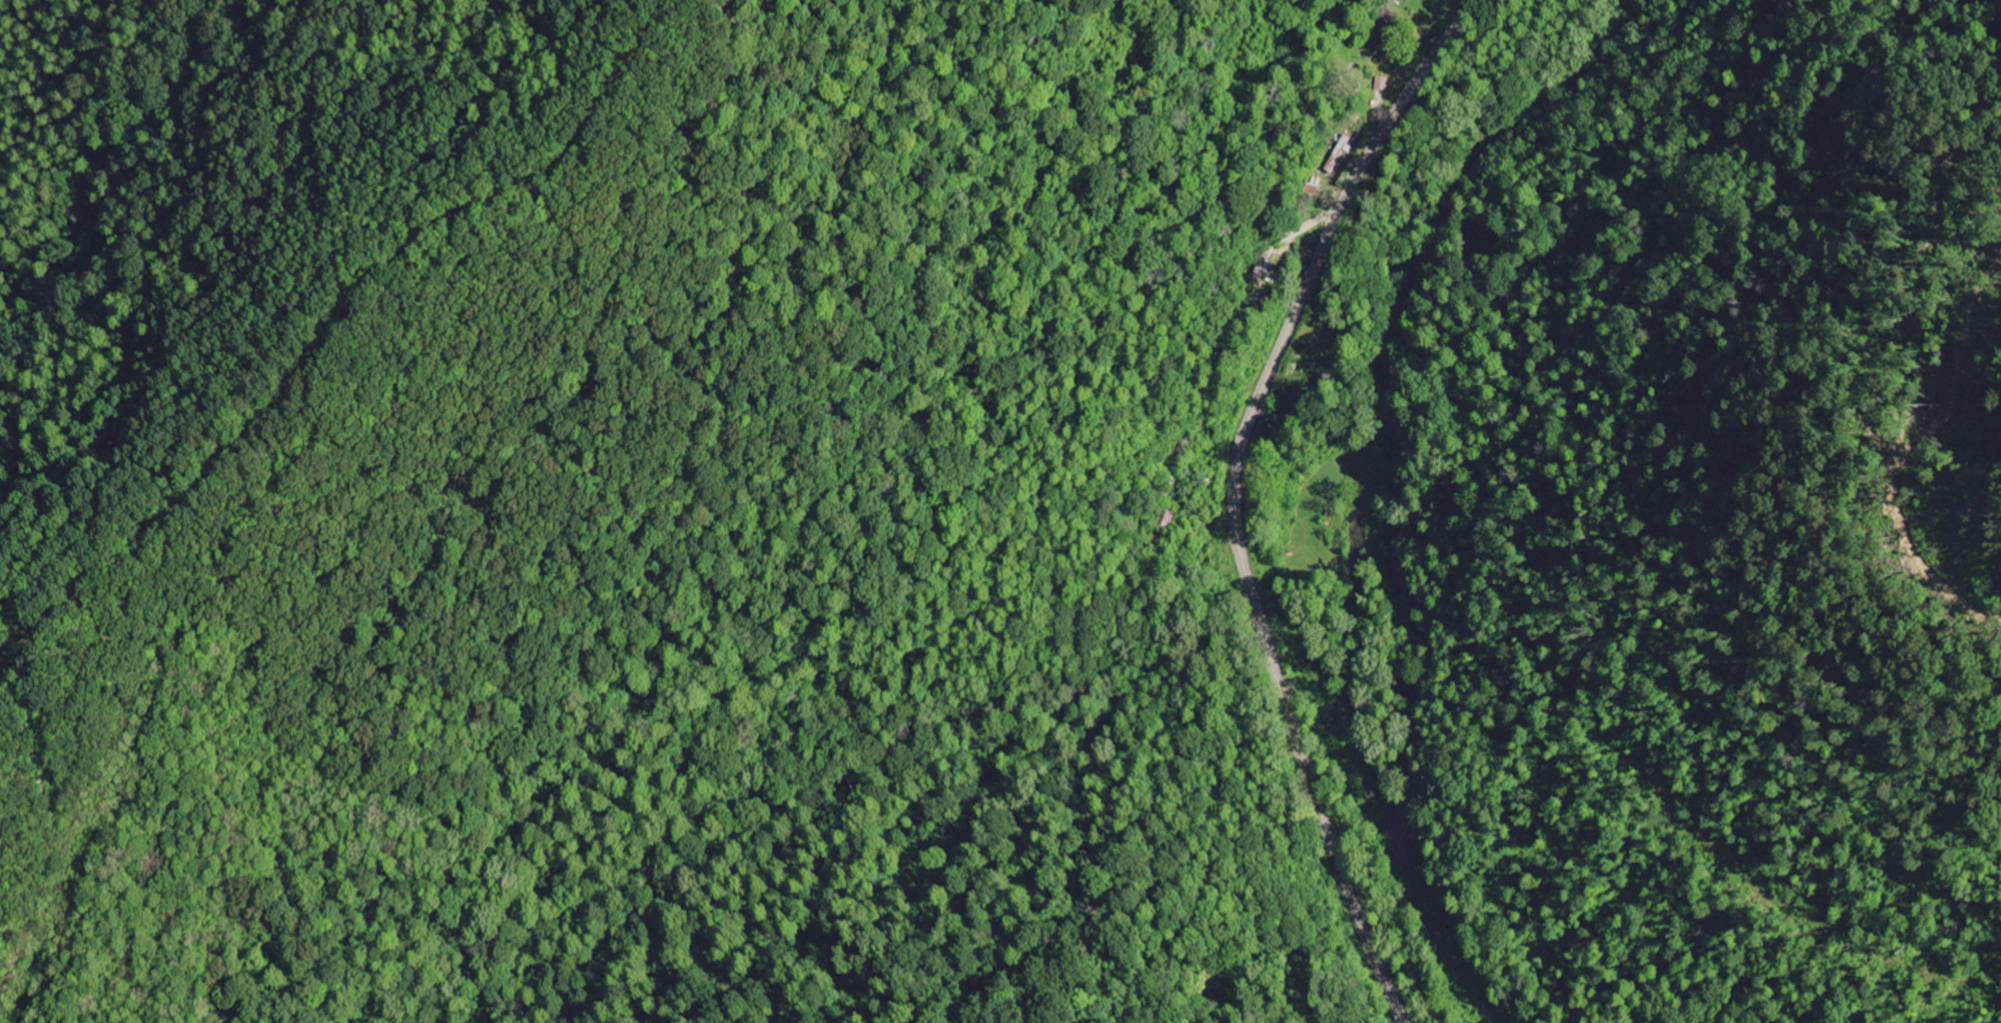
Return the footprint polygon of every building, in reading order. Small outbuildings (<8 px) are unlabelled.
[(1398,16),(1384,10),(1370,47),(1384,53),(1398,16)] [(1271,260),(1259,257),(1257,272),(1269,274),(1271,260)]
